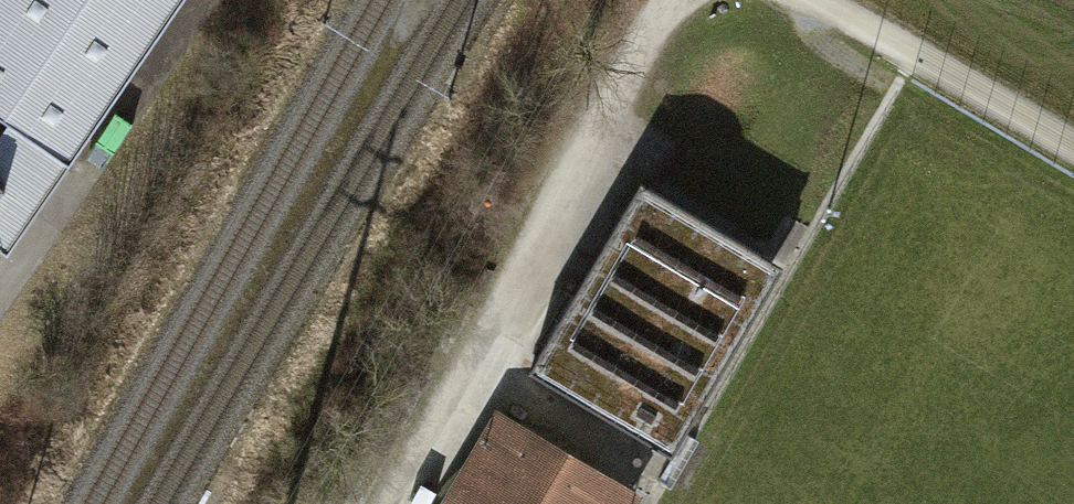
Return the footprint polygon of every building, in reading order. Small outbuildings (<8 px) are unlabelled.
[(7,123),(70,166),(184,0),(0,0),(0,118),(7,123)] [(70,166),(7,123),(0,132),(0,186),(5,189),(0,196),(0,250),(8,255),(70,166)] [(530,370),(655,444),(756,275),(631,201),(530,370)] [(613,488),(499,422),(451,503),(604,503),(613,488)]
